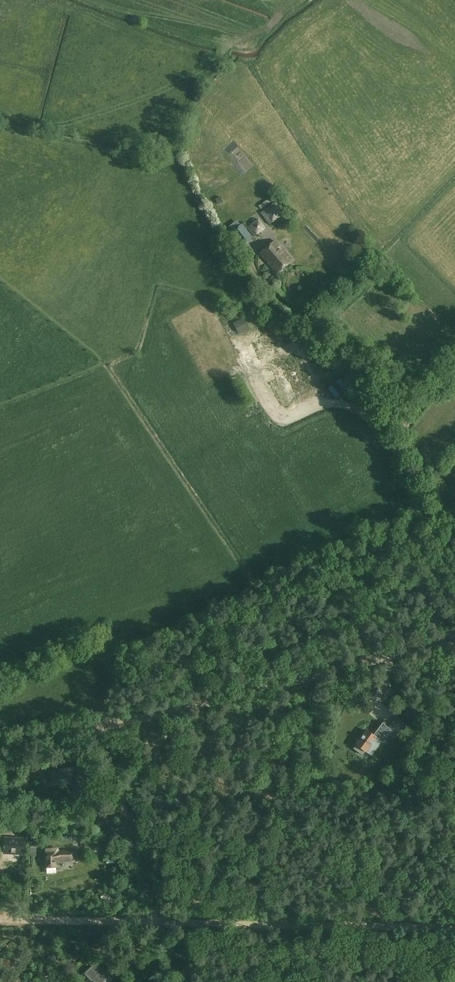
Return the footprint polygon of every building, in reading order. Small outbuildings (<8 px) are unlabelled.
[(260,213),(270,225),(284,213),(275,201),(260,213)] [(251,224),(255,231),(263,227),(259,220),(251,224)] [(231,232),(242,247),(253,238),(242,223),(231,232)] [(275,241),(260,253),(277,273),(292,261),(275,241)] [(234,323),(240,334),(250,328),(244,318),(234,323)] [(275,331),(252,342),(254,348),(278,336),(275,331)] [(288,332),(272,340),(278,350),(293,342),(288,332)] [(398,716),(388,727),(397,735),(401,730),(402,731),(408,725),(398,716)] [(367,730),(356,745),(361,748),(358,751),(363,755),(375,737),(383,743),(392,731),(382,722),(373,735),(367,730)] [(80,770),(74,771),(73,768),(51,771),(53,781),(81,777),(80,770)] [(23,840),(5,839),(5,852),(22,853),(23,840)] [(47,850),(47,867),(58,867),(58,866),(65,866),(65,861),(76,861),(76,850),(47,850)] [(107,976),(108,974),(99,965),(98,966),(95,964),(85,974),(93,981),(104,981),(108,978),(107,976)]
